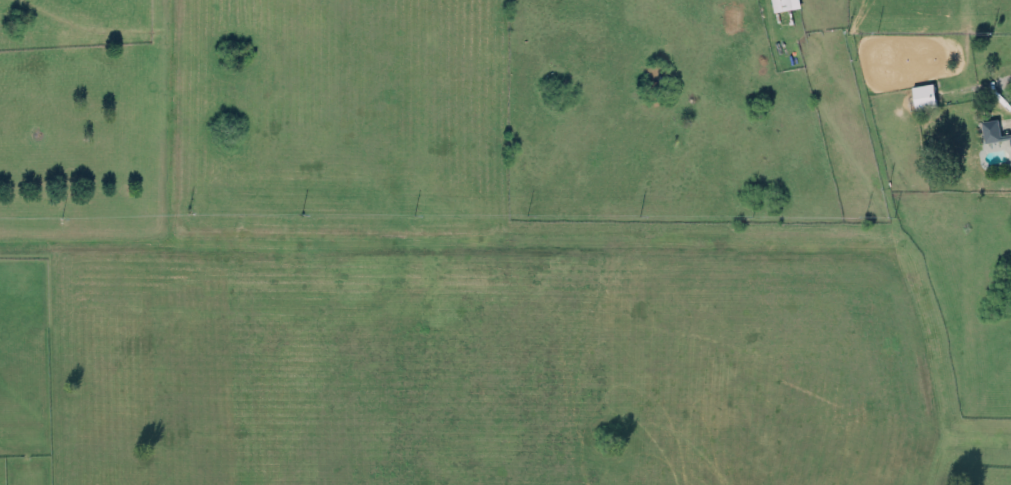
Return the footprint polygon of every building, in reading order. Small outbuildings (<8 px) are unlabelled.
[(773,10),(799,6),(798,0),(771,0),(773,10)] [(935,106),(933,83),(912,84),(914,108),(935,106)] [(1010,132),(1010,133),(1010,144),(1009,143),(1008,137),(984,141),(980,119),(997,117),(1000,134),(1010,132)]
